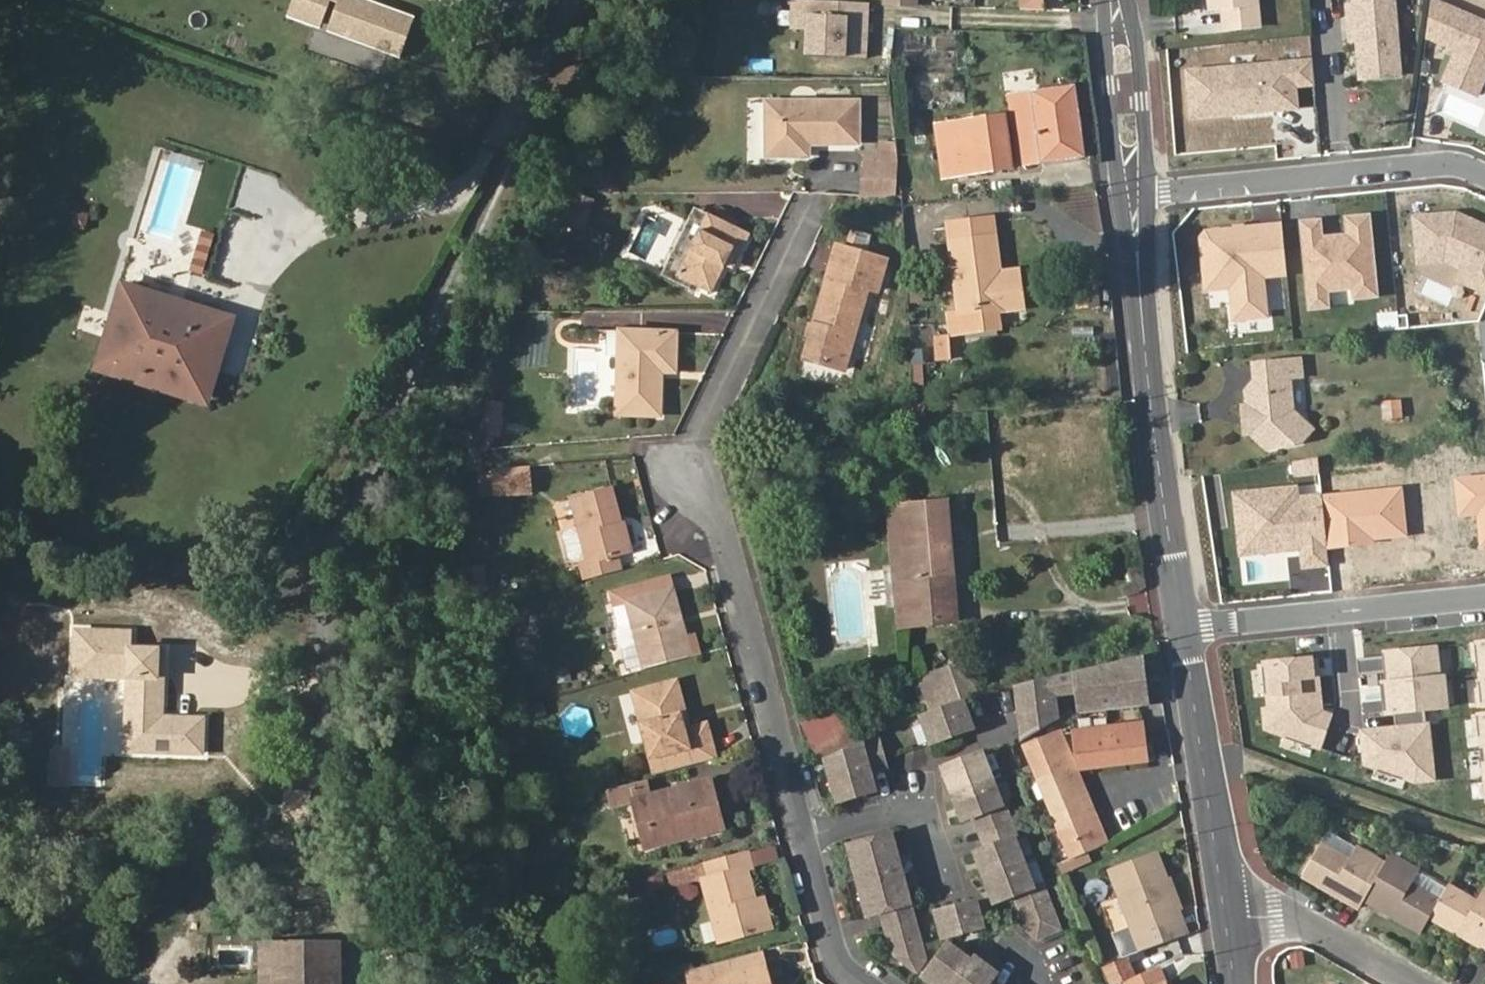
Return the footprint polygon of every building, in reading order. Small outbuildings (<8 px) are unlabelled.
[(285,13),(401,56),(417,14),(381,0),(289,0),(285,13)] [(1021,9),(1041,9),(1041,0),(1021,0),(1021,9)] [(1207,8),(1219,7),(1222,30),(1263,27),(1259,0),(1206,0),(1207,8)] [(1393,0),(1354,0),(1354,2),(1358,38),(1361,76),(1400,73),(1393,0)] [(1483,96),(1484,91),(1484,14),(1446,0),(1434,0),(1421,35),(1454,47),(1441,81),(1483,96)] [(1347,3),(1350,39),(1358,38),(1354,2),(1347,3)] [(876,37),(852,35),(850,63),(875,65),(876,37)] [(1311,63),(1188,71),(1192,116),(1296,109),(1296,85),(1312,85),(1311,63)] [(1086,155),(1076,86),(1015,94),(1019,125),(1038,122),(1044,161),(1086,155)] [(752,99),(752,157),(763,157),(763,99),(752,99)] [(863,102),(773,102),(773,153),(813,153),(813,142),(864,142),(863,102)] [(1013,166),(1005,115),(956,122),(963,173),(1013,166)] [(946,176),(963,173),(956,122),(939,125),(946,176)] [(1024,164),(1044,161),(1038,122),(1019,125),(1024,164)] [(899,161),(869,159),(867,193),(899,195),(899,161)] [(85,229),(91,213),(77,209),(72,225),(85,229)] [(693,227),(699,230),(709,213),(702,210),(693,227)] [(739,256),(751,233),(709,213),(699,230),(675,274),(711,292),(725,263),(730,253),(739,256)] [(1414,218),(1418,263),(1443,260),(1459,277),(1484,289),(1484,228),(1481,226),(1479,230),(1465,225),(1465,219),(1454,214),(1414,218)] [(1314,222),(1297,224),(1306,309),(1323,307),(1321,291),(1349,289),(1350,298),(1371,296),(1363,217),(1341,220),(1343,237),(1316,240),(1314,222)] [(957,313),(946,314),(948,335),(1001,329),(999,305),(1017,303),(1015,282),(998,284),(996,269),(991,218),(948,222),(957,313)] [(1230,287),(1232,319),(1271,316),(1268,276),(1288,275),(1285,219),(1199,225),(1204,289),(1230,287)] [(1465,225),(1479,230),(1481,226),(1465,219),(1465,225)] [(663,267),(675,274),(699,230),(693,227),(685,223),(663,267)] [(886,255),(837,241),(805,356),(845,366),(869,284),(878,286),(886,255)] [(725,263),(733,267),(739,256),(730,253),(725,263)] [(1015,282),(1014,267),(996,269),(998,284),(1015,282)] [(235,319),(122,282),(97,369),(208,404),(235,319)] [(674,371),(676,331),(619,328),(615,411),(659,414),(661,370),(674,371)] [(1298,374),(1297,358),(1256,362),(1257,379),(1253,379),(1245,389),(1247,406),(1247,409),(1253,414),(1253,420),(1249,424),(1250,430),(1250,431),(1266,445),(1301,440),(1311,428),(1290,409),(1287,375),(1298,374)] [(484,397),(482,439),(505,440),(508,398),(484,397)] [(1241,406),(1243,430),(1250,430),(1249,424),(1253,420),(1253,414),(1247,409),(1247,406),(1241,406)] [(522,466),(473,470),(475,495),(524,491),(522,466)] [(1274,567),(1329,564),(1324,489),(1302,491),(1301,482),(1233,487),(1237,554),(1273,551),(1274,567)] [(583,557),(577,558),(582,577),(618,567),(614,551),(628,546),(619,515),(615,516),(606,483),(565,494),(573,521),(560,525),(557,529),(564,553),(568,555),(582,551),(583,557)] [(902,569),(894,570),(899,627),(956,622),(946,502),(888,507),(889,519),(897,518),(902,569)] [(889,519),(894,570),(902,569),(897,518),(889,519)] [(685,634),(671,584),(667,585),(680,635),(685,634)] [(667,585),(626,596),(643,665),(697,650),(693,632),(685,634),(680,635),(667,585)] [(166,711),(169,643),(133,642),(134,627),(73,624),(70,676),(123,678),(120,751),(206,754),(208,713),(166,711)] [(1474,635),(1479,780),(1484,780),(1484,635),(1474,635)] [(1443,645),(1361,650),(1363,671),(1380,670),(1383,713),(1447,709),(1443,645)] [(1323,740),(1328,657),(1266,654),(1261,736),(1323,740)] [(1143,656),(1075,670),(1077,691),(1078,704),(1079,713),(1149,705),(1147,694),(1143,656)] [(967,660),(921,678),(933,711),(959,701),(980,693),(967,660)] [(1077,691),(1075,670),(1049,676),(1053,694),(1077,691)] [(1053,694),(1049,676),(1010,683),(1019,725),(1022,738),(1053,719),(1057,718),(1056,710),(1053,694)] [(683,711),(675,680),(645,688),(648,701),(634,705),(652,772),(713,756),(704,722),(688,727),(682,728),(677,713),(683,711)] [(634,705),(648,701),(645,688),(629,692),(634,705)] [(970,730),(959,701),(933,711),(916,717),(927,746),(970,730)] [(839,706),(806,722),(820,754),(854,739),(839,706)] [(688,727),(683,711),(677,713),(682,728),(688,727)] [(1359,727),(1366,777),(1439,768),(1432,718),(1359,727)] [(1141,724),(1074,731),(1077,766),(1145,759),(1141,724)] [(879,732),(826,757),(836,796),(876,786),(871,770),(889,766),(879,732)] [(1055,733),(1023,748),(1072,859),(1105,843),(1092,813),(1086,816),(1073,789),(1079,786),(1055,733)] [(47,784),(70,786),(73,749),(49,747),(47,784)] [(982,753),(942,769),(962,820),(973,815),(1001,804),(982,753)] [(721,825),(708,776),(637,794),(650,835),(683,827),(685,834),(721,825)] [(1092,813),(1079,786),(1073,789),(1086,816),(1092,813)] [(629,796),(642,846),(685,834),(683,827),(650,835),(637,794),(629,796)] [(1003,803),(1001,804),(973,815),(985,847),(1013,836),(1015,835),(1003,803)] [(310,806),(287,805),(286,821),(310,822),(310,806)] [(1353,844),(1326,828),(1318,842),(1346,857),(1353,844)] [(892,830),(849,842),(867,913),(881,909),(891,906),(895,919),(885,922),(892,950),(917,969),(926,956),(892,830)] [(1033,886),(1013,836),(985,847),(974,851),(994,902),(1014,894),(1033,886)] [(1299,874),(1356,908),(1361,900),(1383,862),(1353,844),(1346,857),(1318,842),(1299,874)] [(751,865),(746,847),(703,859),(707,874),(700,876),(717,938),(761,926),(753,895),(746,867),(751,865)] [(1153,853),(1108,870),(1120,901),(1130,926),(1175,909),(1164,882),(1153,853)] [(1361,900),(1417,933),(1427,917),(1438,898),(1409,882),(1417,869),(1389,853),(1383,862),(1361,900)] [(1446,885),(1417,869),(1409,882),(1438,898),(1446,885)] [(1175,909),(1179,908),(1169,880),(1164,882),(1175,909)] [(1042,882),(1033,886),(1014,894),(1032,938),(1060,927),(1042,882)] [(1484,950),(1484,947),(1484,889),(1481,887),(1474,898),(1447,883),(1446,885),(1438,898),(1427,917),(1484,950)] [(761,926),(769,924),(761,894),(753,895),(761,926)] [(977,898),(935,909),(943,936),(984,925),(977,898)] [(1111,934),(1130,926),(1120,901),(1101,909),(1111,934)] [(895,919),(891,906),(881,909),(885,922),(895,919)] [(990,980),(998,970),(975,952),(972,957),(951,940),(925,975),(937,983),(995,983),(990,980)] [(274,944),(262,944),(262,965),(274,966),(274,944)] [(274,966),(274,983),(340,983),(340,945),(274,944),(274,966)] [(765,963),(761,948),(740,953),(745,969),(765,963)] [(740,953),(687,968),(691,983),(709,978),(726,974),(729,983),(771,983),(765,963),(745,969),(740,953)] [(262,983),(274,983),(274,966),(262,965),(262,983)] [(1160,968),(1146,974),(1150,983),(1166,983),(1160,968)] [(1125,983),(1126,983),(1150,983),(1146,974),(1125,983)]
